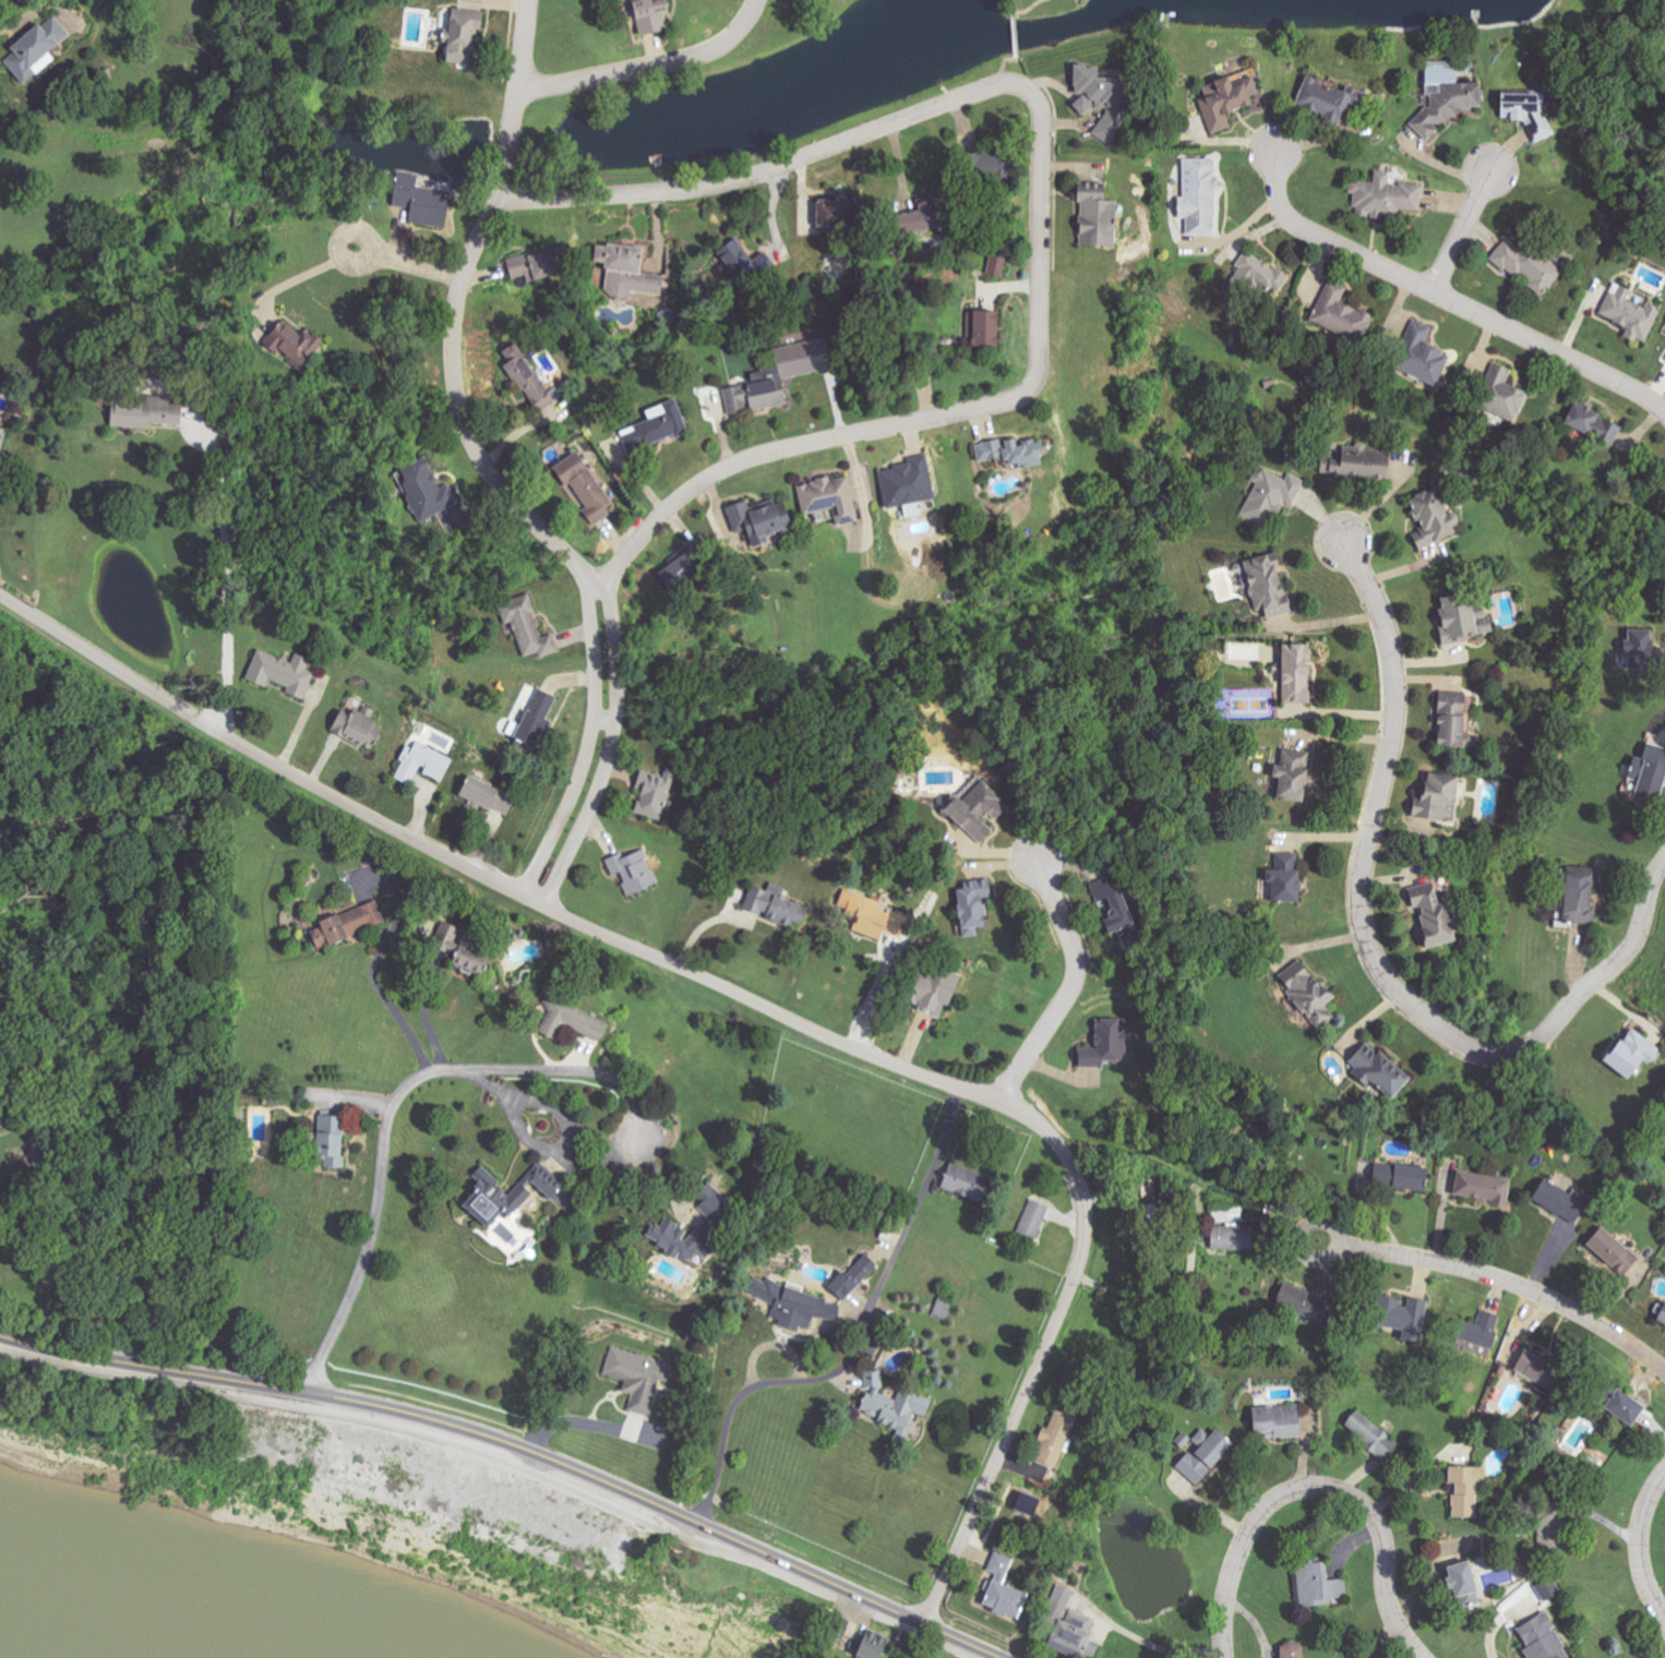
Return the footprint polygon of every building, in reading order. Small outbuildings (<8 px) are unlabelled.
[(637,35),(667,31),(664,14),(672,13),(670,0),(632,0),(637,35)] [(473,65),(479,11),(449,7),(446,36),(444,36),(442,62),(473,65)] [(37,62),(70,35),(55,16),(41,27),(38,23),(7,49),(11,54),(3,61),(22,84),(42,68),(37,62)] [(1455,84),(1456,62),(1426,61),(1425,83),(1455,84)] [(1094,133),(1110,145),(1122,127),(1121,112),(1118,109),(1115,82),(1106,83),(1097,76),(1096,64),(1072,67),(1074,91),(1080,96),(1072,107),(1085,116),(1092,105),(1098,109),(1107,108),(1107,114),(1094,133)] [(1211,134),(1232,128),(1227,113),(1251,105),(1249,97),(1258,94),(1251,71),(1196,89),(1211,134)] [(1366,96),(1306,75),(1295,105),(1339,121),(1343,110),(1350,112),(1353,105),(1362,108),(1366,96)] [(1409,124),(1428,142),(1439,130),(1432,124),(1445,123),(1450,118),(1458,118),(1457,110),(1469,110),(1471,107),(1480,107),(1479,83),(1421,86),(1430,94),(1430,108),(1425,108),(1409,124)] [(1554,135),(1543,111),(1543,102),(1545,101),(1542,94),(1498,94),(1499,113),(1509,113),(1509,121),(1524,121),(1534,144),(1554,135)] [(1010,178),(1009,152),(965,153),(966,180),(1010,178)] [(1183,159),(1183,198),(1177,198),(1177,218),(1187,218),(1187,236),(1216,235),(1215,159),(1183,159)] [(1422,186),(1388,183),(1390,172),(1374,171),(1373,182),(1350,179),(1348,194),(1356,194),(1353,215),(1398,220),(1399,210),(1419,212),(1422,186)] [(449,191),(417,188),(418,175),(395,172),(392,206),(406,208),(405,220),(445,225),(449,191)] [(1105,184),(1074,183),(1074,203),(1080,203),(1079,241),(1105,241),(1105,224),(1115,225),(1116,201),(1105,201),(1105,184)] [(1489,258),(1518,283),(1521,280),(1541,297),(1564,271),(1545,254),(1538,262),(1509,236),(1489,258)] [(718,254),(739,282),(753,271),(759,279),(777,265),(766,251),(754,259),(739,238),(718,254)] [(665,296),(667,277),(641,275),(643,248),(596,244),(595,261),(608,262),(605,297),(637,299),(637,294),(665,296)] [(1289,278),(1245,249),(1234,266),(1239,269),(1230,281),(1261,301),(1270,287),(1279,293),(1289,278)] [(1002,278),(1006,259),(990,256),(986,274),(1002,278)] [(1309,324),(1361,345),(1373,316),(1341,303),(1348,287),(1328,279),(1309,324)] [(1659,314),(1628,299),(1632,291),(1614,283),(1599,315),(1627,327),(1623,335),(1645,345),(1659,314)] [(996,312),(970,312),(969,348),(995,349),(996,312)] [(1449,355),(1424,344),(1431,326),(1412,319),(1392,368),(1437,386),(1449,355)] [(323,339),(280,320),(267,348),(291,358),(293,355),(312,364),(323,339)] [(724,388),(729,414),(785,405),(781,378),(831,370),(826,339),(775,347),(780,379),(724,388)] [(549,392),(515,342),(498,354),(537,413),(561,396),(555,388),(549,392)] [(1511,371),(1493,363),(1474,405),(1514,423),(1528,394),(1506,384),(1511,371)] [(152,429),(152,425),(180,425),(181,408),(169,408),(169,397),(146,397),(146,406),(109,405),(108,427),(152,429)] [(688,434),(677,400),(648,409),(651,419),(634,425),(636,432),(623,436),(628,452),(676,437),(676,438),(688,434)] [(1563,426),(1613,447),(1621,425),(1572,405),(1563,426)] [(1039,465),(1038,457),(1043,456),(1041,436),(975,446),(978,462),(1003,458),(1004,470),(1039,465)] [(1322,449),(1320,474),(1385,480),(1387,456),(1322,449)] [(553,466),(584,519),(610,503),(579,451),(553,466)] [(886,509),(935,500),(926,458),(878,468),(886,509)] [(1241,515),(1267,527),(1273,514),(1278,516),(1284,502),(1293,506),(1305,481),(1288,474),(1285,480),(1257,467),(1251,481),(1256,483),(1241,515)] [(797,485),(803,514),(835,508),(838,525),(857,522),(848,475),(797,485)] [(1418,552),(1460,530),(1451,513),(1446,515),(1433,489),(1406,502),(1420,530),(1410,535),(1418,552)] [(726,507),(735,534),(746,531),(751,547),(767,542),(766,536),(794,528),(785,500),(751,511),(747,500),(726,507)] [(1289,614),(1276,562),(1267,564),(1265,556),(1240,562),(1253,613),(1263,611),(1266,620),(1289,614)] [(523,657),(538,653),(540,658),(558,652),(552,634),(542,637),(529,594),(498,604),(504,624),(512,622),(523,657)] [(1492,636),(1490,618),(1484,619),(1483,604),(1455,608),(1453,597),(1436,599),(1441,642),(1492,636)] [(1624,672),(1651,672),(1650,630),(1623,630),(1624,672)] [(1310,645),(1281,645),(1281,665),(1279,665),(1280,704),(1310,704),(1310,645)] [(291,663),(257,649),(245,680),(266,689),(269,680),(287,687),(285,694),(303,701),(314,673),(307,670),(310,660),(295,654),(291,663)] [(556,698),(538,689),(513,740),(534,751),(548,721),(546,720),(556,698)] [(1470,750),(1470,734),(1463,734),(1464,695),(1437,694),(1435,748),(1470,750)] [(328,730),(370,753),(384,727),(353,710),(350,715),(339,710),(328,730)] [(453,760),(412,739),(401,762),(402,762),(394,779),(410,787),(417,771),(442,783),(453,760)] [(1664,777),(1664,749),(1648,743),(1632,794),(1657,802),(1664,777)] [(1302,801),(1302,786),(1311,786),(1312,748),(1276,747),(1275,779),(1277,779),(1276,801),(1302,801)] [(662,821),(676,771),(666,768),(663,777),(640,771),(635,787),(642,789),(635,814),(662,821)] [(1451,824),(1456,778),(1423,775),(1419,809),(1411,808),(1410,820),(1451,824)] [(458,796),(506,818),(515,798),(467,776),(458,796)] [(979,845),(993,830),(982,820),(989,814),(996,820),(1009,807),(982,781),(964,799),(958,793),(942,811),(979,845)] [(659,884),(645,849),(623,858),(621,853),(605,860),(612,877),(619,874),(628,897),(659,884)] [(1299,902),(1297,852),(1268,853),(1270,903),(1299,902)] [(1592,887),(1598,887),(1599,869),(1574,868),(1574,876),(1564,875),(1562,923),(1595,925),(1596,909),(1591,909),(1592,887)] [(1112,877),(1091,884),(1104,922),(1100,923),(1104,937),(1116,933),(1121,945),(1135,940),(1112,877)] [(985,926),(983,899),(992,898),(991,880),(963,882),(963,890),(955,890),(959,938),(976,936),(975,927),(985,926)] [(805,908),(787,902),(790,892),(767,884),(764,893),(749,887),(741,911),(789,929),(791,924),(799,926),(805,908)] [(1455,943),(1451,923),(1446,924),(1438,888),(1411,893),(1422,950),(1455,943)] [(878,903),(848,893),(843,906),(846,907),(843,915),(854,919),(850,931),(878,941),(881,933),(899,939),(906,919),(876,908),(878,903)] [(384,923),(376,899),(317,920),(322,934),(312,938),(316,948),(384,923)] [(459,929),(447,923),(435,948),(448,955),(445,961),(476,975),(487,952),(456,937),(459,929)] [(1330,1001),(1301,960),(1275,978),(1315,1032),(1335,1017),(1326,1004),(1330,1001)] [(958,974),(937,967),(936,973),(917,967),(905,1005),(945,1017),(958,974)] [(611,1024),(554,997),(538,1031),(553,1038),(559,1025),(601,1046),(611,1024)] [(1127,1063),(1126,1018),(1095,1018),(1096,1050),(1077,1050),(1077,1067),(1103,1066),(1103,1063),(1127,1063)] [(1663,1049),(1629,1027),(1605,1064),(1630,1080),(1643,1061),(1651,1066),(1663,1049)] [(1409,1079),(1367,1041),(1345,1066),(1366,1085),(1370,1082),(1390,1100),(1409,1079)] [(341,1115),(316,1114),(314,1156),(325,1156),(324,1168),(344,1169),(344,1156),(339,1156),(340,1134),(341,1115)] [(979,1202),(990,1178),(951,1161),(940,1186),(979,1202)] [(1426,1167),(1393,1163),(1389,1186),(1423,1191),(1426,1167)] [(565,1190),(539,1166),(527,1178),(554,1202),(565,1190)] [(484,1168),(466,1187),(474,1195),(463,1206),(485,1227),(503,1208),(496,1202),(507,1190),(484,1168)] [(1452,1195),(1506,1203),(1509,1179),(1456,1171),(1452,1195)] [(1530,1198),(1573,1223),(1588,1197),(1574,1189),(1571,1194),(1542,1177),(1530,1198)] [(517,1196),(503,1211),(510,1217),(531,1194),(523,1186),(515,1194),(517,1196)] [(1050,1206),(1031,1199),(1018,1232),(1038,1239),(1050,1206)] [(1213,1210),(1214,1223),(1244,1222),(1244,1209),(1213,1210)] [(716,1233),(696,1221),(689,1232),(665,1217),(659,1227),(652,1223),(644,1237),(676,1257),(678,1254),(687,1260),(693,1250),(701,1256),(716,1233)] [(1584,1242),(1622,1277),(1638,1260),(1601,1224),(1584,1242)] [(1211,1226),(1211,1249),(1251,1249),(1251,1226),(1211,1226)] [(848,1275),(842,1270),(827,1287),(845,1302),(878,1263),(866,1253),(848,1275)] [(746,1288),(774,1305),(771,1317),(780,1320),(778,1324),(809,1332),(813,1316),(835,1321),(838,1317),(841,1306),(834,1304),(823,1298),(812,1295),(794,1284),(788,1282),(786,1286),(782,1285),(768,1277),(765,1282),(754,1275),(746,1288)] [(1274,1302),(1317,1321),(1326,1300),(1283,1281),(1274,1302)] [(1428,1301),(1405,1297),(1405,1299),(1377,1295),(1371,1327),(1422,1335),(1428,1301)] [(950,1319),(954,1304),(938,1300),(935,1315),(950,1319)] [(1663,1301),(1654,1320),(1664,1326),(1664,1302),(1663,1301)] [(1450,1337),(1492,1348),(1501,1315),(1484,1310),(1479,1325),(1455,1318),(1450,1337)] [(659,1378),(669,1380),(673,1363),(611,1347),(604,1375),(624,1380),(622,1391),(632,1394),(627,1411),(648,1417),(659,1378)] [(1513,1370),(1538,1381),(1534,1388),(1545,1393),(1558,1366),(1523,1350),(1513,1370)] [(859,1413),(896,1426),(897,1436),(907,1439),(911,1429),(910,1423),(913,1413),(916,1413),(928,1417),(934,1400),(904,1389),(901,1390),(897,1400),(880,1394),(885,1381),(883,1370),(866,1372),(864,1378),(866,1391),(859,1413)] [(1599,1407),(1615,1387),(1604,1379),(1589,1400),(1599,1407)] [(1629,1427),(1642,1406),(1614,1388),(1601,1409),(1629,1427)] [(1299,1405),(1251,1406),(1252,1433),(1265,1433),(1266,1438),(1300,1437),(1299,1405)] [(1033,1460),(1057,1468),(1075,1418),(1052,1409),(1033,1460)] [(1354,1411),(1342,1428),(1390,1461),(1402,1444),(1354,1411)] [(1192,1440),(1187,1435),(1179,1444),(1187,1451),(1175,1466),(1198,1485),(1232,1444),(1215,1429),(1210,1434),(1202,1428),(1192,1440)] [(1448,1484),(1452,1484),(1452,1518),(1475,1518),(1475,1480),(1484,1480),(1484,1467),(1448,1467),(1448,1484)] [(1558,1554),(1557,1517),(1534,1518),(1535,1555),(1558,1554)] [(1013,1559),(995,1551),(986,1571),(1005,1579),(1013,1559)] [(1299,1608),(1342,1604),(1341,1595),(1348,1594),(1346,1578),(1327,1580),(1325,1559),(1295,1562),(1299,1608)] [(1451,1613),(1476,1607),(1466,1561),(1441,1566),(1451,1613)] [(1540,1602),(1556,1591),(1546,1576),(1530,1586),(1540,1602)] [(1015,1619),(1025,1594),(991,1580),(980,1606),(1015,1619)] [(1058,1585),(1044,1623),(1053,1626),(1046,1648),(1075,1657),(1094,1657),(1100,1643),(1088,1639),(1094,1620),(1067,1610),(1074,1591),(1058,1585)] [(1567,1657),(1541,1612),(1510,1629),(1526,1657),(1566,1657),(1567,1657)] [(866,1628),(854,1655),(860,1657),(880,1657),(889,1638),(866,1628)]
